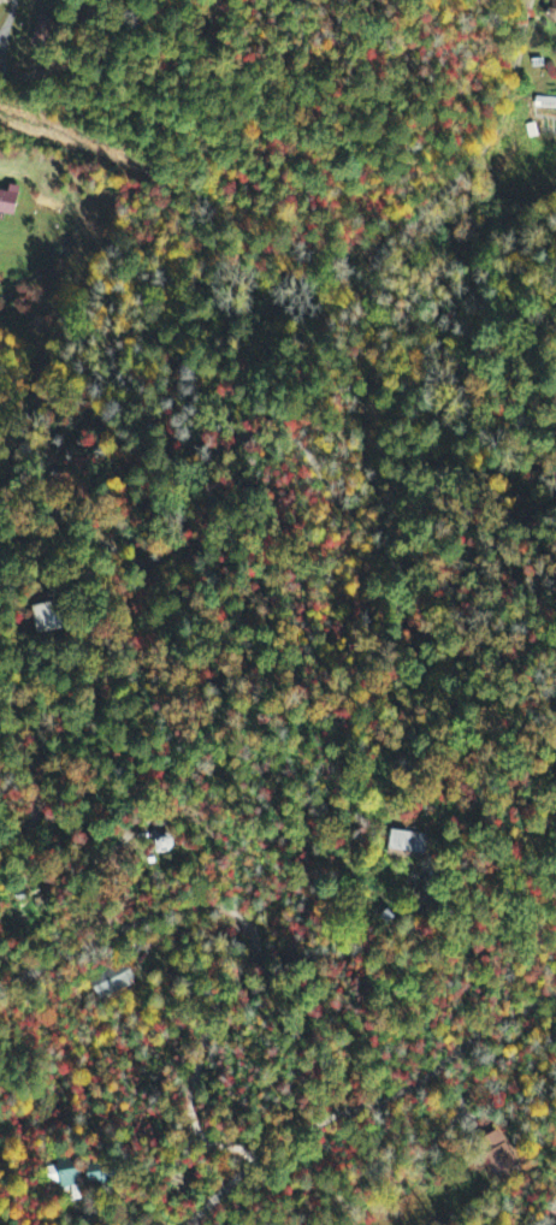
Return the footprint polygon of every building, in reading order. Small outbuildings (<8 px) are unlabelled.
[(546,13),(550,27),(555,25),(555,4),(552,6),(553,11),(546,13)] [(536,99),(535,110),(555,111),(555,100),(536,99)] [(17,218),(23,188),(12,186),(10,193),(0,191),(0,214),(17,218)] [(430,858),(430,834),(393,833),(392,857),(430,858)] [(137,985),(129,964),(88,979),(96,1000),(137,985)] [(78,1160),(58,1161),(58,1168),(47,1168),(48,1188),(79,1186),(78,1160)]
